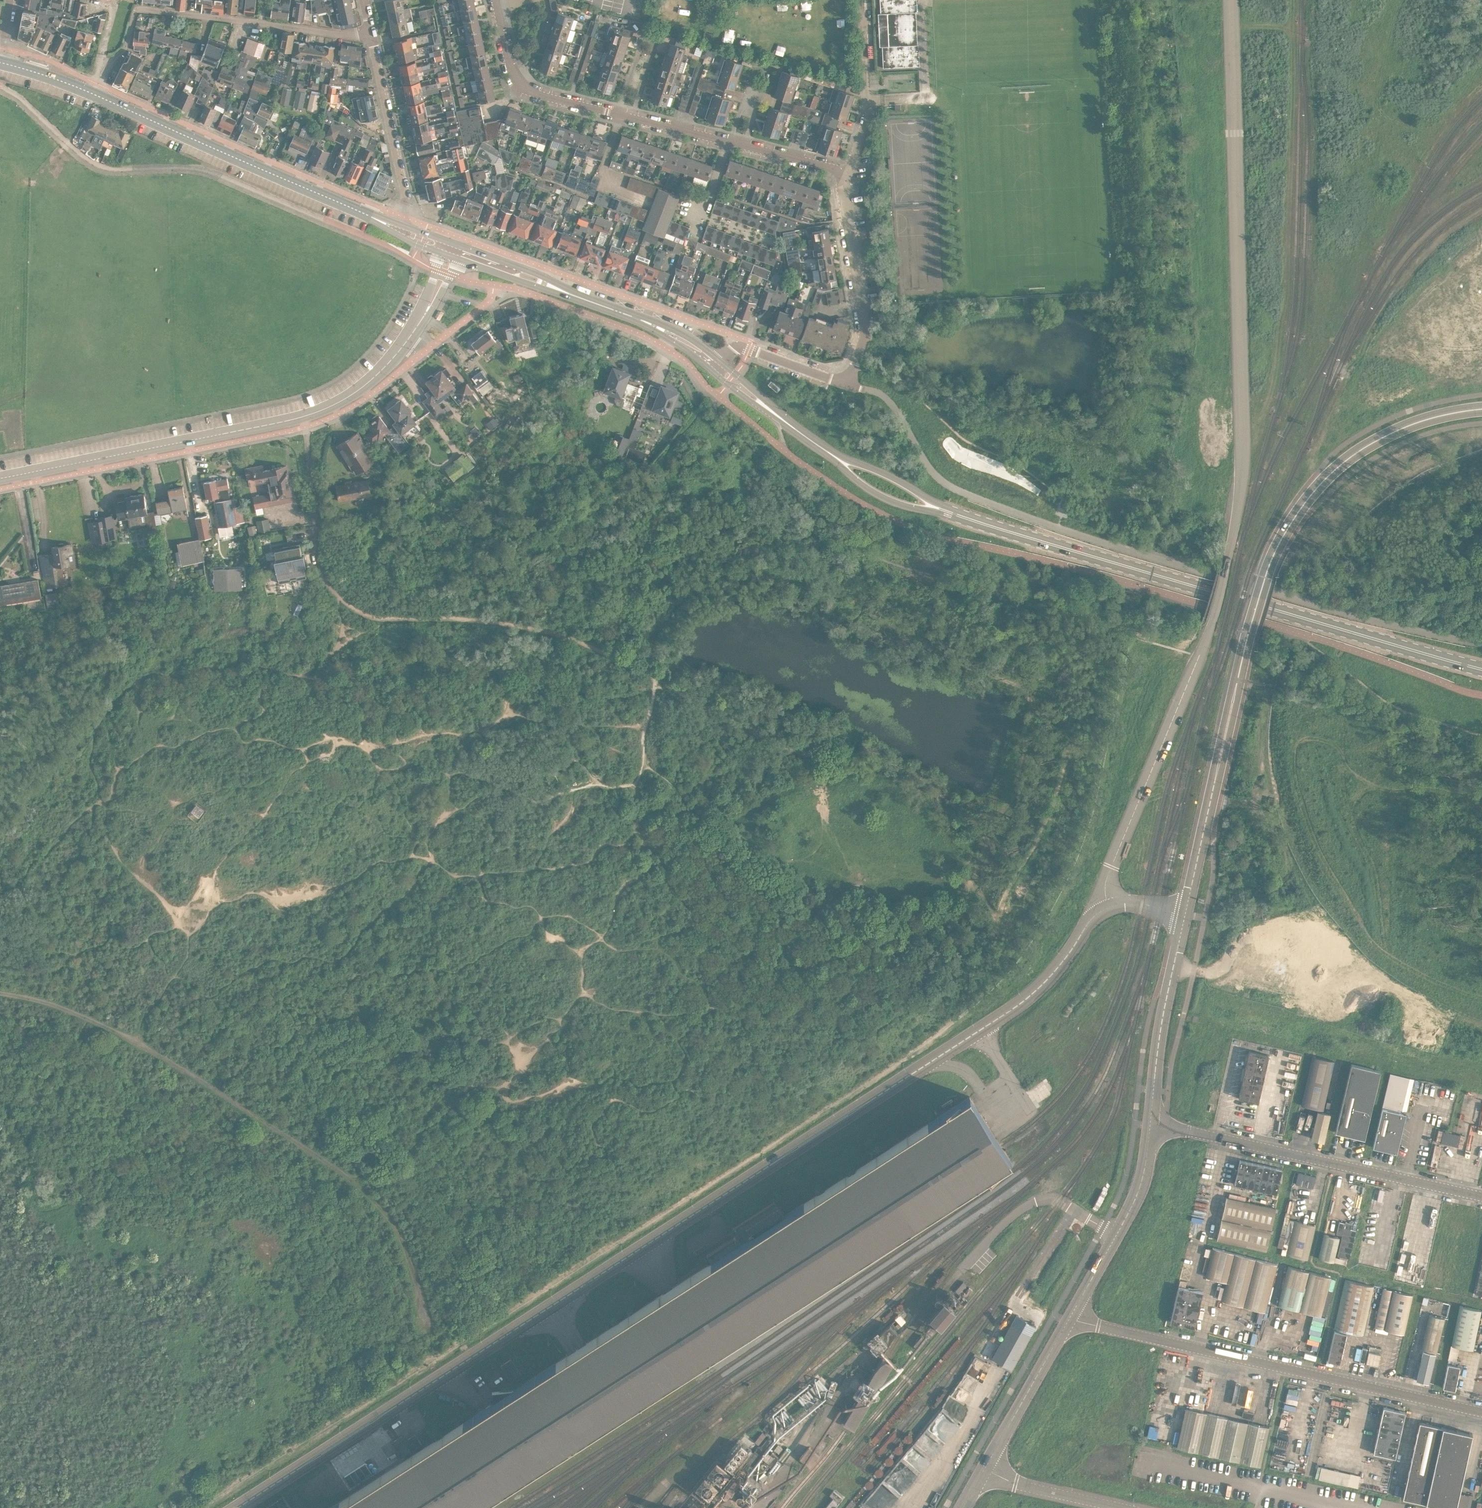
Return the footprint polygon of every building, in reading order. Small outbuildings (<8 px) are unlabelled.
[(32,11),(36,12),(45,14),(46,8),(38,6),(39,0),(41,0),(25,0),(24,7),(33,8),(32,11)] [(52,9),(51,15),(55,16),(70,18),(71,13),(66,11),(67,7),(64,6),(66,0),(49,0),(48,5),(57,6),(56,10),(52,9)] [(175,9),(184,10),(185,0),(176,0),(175,9)] [(201,7),(201,12),(212,13),(213,0),(196,0),(195,6),(201,7)] [(212,13),(222,14),(224,0),(221,0),(213,0),(212,13)] [(225,11),(237,12),(237,8),(242,8),(243,0),(226,0),(225,11)] [(243,13),(254,15),(255,0),(245,0),(243,13)] [(274,0),(272,0),(270,16),(288,19),(290,0),(280,0),(280,1),(274,0)] [(294,1),(292,20),(303,21),(305,2),(305,0),(295,0),(294,1)] [(311,13),(317,12),(326,10),(327,11),(328,11),(328,13),(355,8),(353,0),(311,0),(311,13)] [(388,12),(404,9),(402,0),(385,0),(388,12)] [(473,0),(459,0),(461,10),(475,7),(473,0)] [(558,12),(555,0),(549,0),(551,10),(558,12)] [(915,12),(916,12),(916,0),(879,0),(880,13),(877,13),(879,46),(882,46),(883,68),(919,66),(918,44),(917,44),(915,12)] [(75,1),(72,14),(83,17),(86,3),(75,1)] [(388,12),(390,24),(406,20),(412,19),(409,7),(404,9),(388,12)] [(435,14),(433,7),(425,9),(427,16),(432,15),(435,14)] [(477,18),(475,7),(461,10),(463,21),(477,18)] [(339,24),(357,20),(355,8),(328,13),(330,22),(331,21),(333,28),(340,28),(339,24)] [(36,12),(32,11),(23,9),(22,16),(21,16),(20,19),(21,19),(18,35),(22,37),(21,41),(27,44),(36,25),(37,24),(38,15),(35,14),(36,12)] [(573,17),(558,12),(554,23),(569,28),(573,17)] [(60,22),(62,19),(55,16),(52,23),(58,26),(60,22)] [(55,16),(62,19),(60,22),(67,24),(67,26),(71,27),(74,28),(75,26),(75,25),(77,20),(70,18),(55,16)] [(94,30),(101,32),(104,18),(98,16),(97,21),(94,20),(91,29),(94,30)] [(480,30),(477,18),(463,21),(464,25),(456,27),(458,35),(466,33),(480,30)] [(393,35),(409,32),(406,20),(390,24),(393,35)] [(54,26),(43,21),(40,27),(36,25),(27,44),(46,53),(55,34),(54,33),(56,27),(54,26)] [(554,23),(550,35),(566,40),(569,28),(554,23)] [(613,36),(610,42),(626,47),(630,36),(631,36),(633,31),(610,25),(607,34),(613,36)] [(170,46),(168,54),(179,57),(179,56),(181,49),(182,40),(183,40),(164,35),(165,30),(155,28),(151,41),(170,46)] [(725,28),(723,39),(731,41),(733,29),(725,28)] [(76,38),(77,39),(75,47),(81,48),(80,50),(86,52),(86,50),(88,51),(93,34),(79,29),(76,38)] [(145,45),(147,46),(148,35),(150,35),(151,32),(144,31),(144,30),(139,30),(139,31),(135,30),(133,44),(134,44),(133,49),(139,50),(139,53),(146,54),(146,48),(145,47),(145,45)] [(468,45),(482,42),(480,30),(466,33),(468,45)] [(294,33),(283,31),(279,50),(290,52),(294,33)] [(713,34),(704,32),(703,38),(712,40),(713,34)] [(70,39),(58,33),(51,49),(58,52),(62,54),(67,44),(68,45),(70,39)] [(550,35),(547,45),(546,46),(562,51),(566,40),(550,35)] [(395,49),(396,50),(396,52),(412,48),(411,42),(412,42),(416,41),(415,36),(411,37),(403,38),(403,40),(394,42),(395,45),(394,46),(395,49)] [(239,58),(238,58),(244,61),(247,52),(256,55),(260,57),(264,43),(247,38),(243,51),(241,50),(238,57),(239,58)] [(676,38),(674,44),(685,48),(687,41),(676,38)] [(183,40),(182,40),(181,49),(179,56),(179,57),(183,57),(186,60),(188,50),(195,52),(197,43),(183,40)] [(301,67),(302,60),(305,43),(305,42),(294,41),(291,61),(297,61),(296,68),(301,68),(301,67)] [(217,65),(217,66),(224,48),(223,48),(208,42),(207,42),(200,59),(201,60),(201,59),(217,65)] [(485,53),(482,42),(468,45),(471,56),(485,53)] [(622,59),(626,47),(610,42),(607,54),(622,59)] [(305,43),(302,60),(301,67),(301,68),(300,71),(306,72),(308,61),(311,62),(313,44),(305,43)] [(441,43),(431,45),(433,56),(443,54),(441,43)] [(666,53),(665,54),(681,60),(685,61),(687,57),(682,55),(685,48),(674,44),(669,43),(666,53)] [(704,58),(705,54),(707,49),(708,45),(698,43),(696,46),(703,48),(700,57),(704,58)] [(321,63),(324,45),(315,44),(313,62),(316,62),(316,65),(315,64),(314,73),(320,74),(321,67),(321,63)] [(341,59),(349,60),(352,45),(341,44),(340,49),(336,48),(334,62),(341,63),(341,59)] [(324,45),(321,63),(321,67),(331,68),(332,66),(332,61),(334,47),(324,45)] [(352,45),(349,60),(349,64),(357,65),(357,67),(367,69),(365,57),(361,56),(362,47),(352,45)] [(546,46),(543,58),(558,63),(562,51),(546,46)] [(588,47),(584,59),(588,60),(591,53),(594,54),(595,50),(592,49),(588,47)] [(416,48),(412,48),(396,52),(397,54),(396,55),(397,58),(398,58),(398,61),(418,57),(416,48)] [(714,57),(716,51),(707,49),(705,54),(714,57)] [(127,61),(123,62),(120,68),(119,67),(117,72),(118,72),(114,81),(117,83),(117,84),(124,87),(124,86),(128,88),(136,70),(137,70),(143,57),(131,52),(127,61)] [(172,56),(168,54),(162,52),(155,69),(150,67),(148,72),(162,78),(172,56)] [(256,55),(247,52),(244,61),(238,74),(235,76),(232,86),(247,91),(253,74),(246,72),(247,70),(246,69),(250,59),(254,60),(256,55)] [(618,70),(622,59),(607,54),(603,52),(599,64),(603,65),(618,70)] [(201,56),(191,53),(189,63),(193,67),(196,70),(197,67),(201,56)] [(473,68),(487,65),(485,53),(471,56),(473,66),(470,67),(470,68),(473,68)] [(399,66),(400,74),(422,70),(426,69),(433,68),(436,67),(445,64),(443,54),(433,56),(431,57),(432,63),(416,66),(415,62),(399,65),(399,66)] [(685,61),(681,60),(665,54),(662,65),(662,66),(677,71),(682,72),(685,61)] [(234,70),(222,66),(217,80),(232,86),(235,76),(238,74),(244,61),(238,58),(234,70)] [(558,63),(543,58),(539,69),(554,74),(558,63)] [(726,58),(722,71),(738,76),(742,64),(726,58)] [(288,61),(284,72),(282,81),(288,83),(294,63),(288,61)] [(187,62),(179,79),(186,82),(189,76),(193,67),(187,62)] [(438,76),(448,74),(445,64),(436,67),(433,68),(434,72),(434,73),(437,72),(438,76)] [(490,76),(487,65),(473,68),(476,79),(490,76)] [(603,65),(599,76),(614,82),(618,70),(603,65)] [(332,66),(331,68),(329,82),(346,84),(347,78),(336,76),(338,67),(332,66)] [(682,72),(677,71),(662,66),(658,77),(673,82),(673,83),(678,84),(682,72)] [(196,70),(210,82),(213,83),(217,71),(211,68),(210,71),(203,68),(202,69),(197,67),(196,70)] [(796,83),(798,76),(818,83),(820,77),(803,73),(803,71),(791,67),(789,73),(782,71),(778,83),(794,88),(796,89),(798,84),(796,83)] [(419,80),(418,75),(434,72),(433,68),(426,69),(422,70),(400,74),(402,83),(403,82),(403,83),(419,80)] [(284,72),(275,69),(272,76),(259,72),(260,70),(257,69),(248,96),(249,97),(256,99),(259,91),(266,94),(270,81),(279,84),(282,81),(284,72)] [(137,71),(129,90),(148,98),(156,80),(146,76),(147,75),(137,71)] [(734,88),(737,78),(738,76),(722,71),(718,83),(734,88)] [(450,85),(448,74),(438,76),(440,87),(450,85)] [(205,105),(205,104),(210,92),(213,86),(202,76),(195,92),(199,94),(196,101),(205,105)] [(347,76),(346,84),(367,87),(368,79),(347,76)] [(492,88),(490,76),(476,79),(478,91),(492,88)] [(614,82),(599,76),(595,88),(610,93),(614,82)] [(167,80),(166,82),(161,80),(155,94),(162,98),(161,99),(166,102),(167,100),(169,101),(177,83),(177,82),(177,81),(176,80),(176,79),(175,78),(174,78),(173,78),(172,77),(171,77),(170,78),(169,78),(168,79),(167,79),(167,80)] [(654,87),(654,89),(669,94),(673,83),(673,82),(658,77),(654,87)] [(713,88),(715,82),(700,77),(698,83),(713,88)] [(820,77),(818,83),(837,89),(833,101),(850,107),(854,94),(845,91),(847,84),(835,80),(835,82),(820,77)] [(329,82),(329,86),(328,92),(335,93),(336,87),(338,87),(338,88),(345,89),(346,84),(329,82)] [(404,90),(405,90),(405,94),(438,87),(437,83),(420,86),(419,82),(403,85),(404,87),(403,87),(404,90)] [(193,87),(186,83),(176,104),(178,105),(177,106),(183,109),(183,107),(188,109),(195,94),(190,92),(193,87)] [(711,93),(713,88),(698,83),(696,88),(711,93)] [(778,83),(774,95),(783,98),(781,104),(807,113),(809,107),(790,101),(792,94),(798,96),(800,90),(796,89),(794,88),(778,83)] [(442,96),(452,94),(450,85),(440,87),(438,87),(438,89),(441,89),(442,96)] [(219,92),(213,86),(210,92),(218,95),(221,96),(222,95),(219,92)] [(438,89),(438,87),(405,94),(406,97),(405,98),(406,101),(407,101),(407,103),(423,99),(422,95),(439,92),(438,89)] [(291,89),(283,88),(280,103),(288,105),(291,89)] [(495,99),(492,88),(478,91),(481,102),(495,99)] [(669,94),(654,89),(650,100),(665,105),(669,94)] [(305,92),(297,90),(294,106),(302,108),(305,92)] [(338,99),(334,99),(335,93),(328,92),(326,102),(329,103),(335,106),(339,108),(340,105),(337,104),(338,99)] [(319,95),(311,93),(307,109),(314,110),(315,103),(317,104),(319,95)] [(356,97),(352,98),(354,110),(359,109),(375,106),(372,93),(356,97)] [(444,106),(454,104),(452,94),(442,96),(444,106)] [(714,94),(710,107),(726,112),(727,108),(730,108),(732,100),(714,94)] [(222,95),(221,96),(217,105),(224,108),(228,100),(222,95)] [(262,102),(259,108),(254,106),(257,100),(256,99),(249,97),(243,112),(244,113),(253,119),(263,128),(267,120),(264,118),(265,116),(268,117),(270,118),(273,111),(271,110),(273,107),(262,102)] [(684,112),(685,108),(688,100),(681,98),(677,109),(684,112)] [(243,111),(246,101),(241,99),(238,108),(243,111)] [(236,130),(239,124),(240,122),(244,113),(243,112),(227,101),(224,110),(229,112),(230,108),(239,112),(235,119),(223,114),(216,128),(230,134),(231,132),(235,134),(236,130)] [(408,110),(409,110),(409,114),(430,109),(441,107),(440,102),(424,106),(423,101),(408,105),(408,107),(407,107),(408,110)] [(688,113),(694,115),(698,103),(692,101),(688,113)] [(832,107),(829,114),(809,107),(807,113),(837,123),(839,117),(845,119),(850,107),(833,101),(831,101),(829,106),(832,107)] [(329,103),(329,104),(326,103),(323,120),(331,123),(333,119),(330,117),(335,106),(329,103)] [(205,104),(205,105),(199,119),(200,120),(201,121),(203,123),(205,122),(214,126),(221,111),(216,109),(205,104)] [(456,114),(454,104),(444,106),(441,107),(442,111),(442,112),(446,112),(447,116),(456,114)] [(790,114),(806,119),(807,113),(781,104),(779,110),(770,107),(766,119),(782,124),(782,125),(786,112),(790,114)] [(359,109),(354,110),(356,117),(361,121),(362,121),(377,118),(375,106),(359,109)] [(480,106),(456,111),(464,145),(475,142),(482,141),(496,138),(502,119),(483,122),(480,106)] [(441,107),(430,109),(409,114),(410,117),(409,117),(410,121),(411,120),(411,122),(427,119),(426,115),(431,114),(442,111),(441,107)] [(513,136),(517,126),(521,113),(516,111),(517,109),(510,107),(505,122),(512,125),(510,130),(508,130),(508,133),(508,135),(513,136)] [(726,112),(710,107),(706,119),(724,125),(727,117),(725,116),(726,112)] [(244,113),(240,122),(239,124),(236,130),(240,132),(238,138),(255,146),(260,134),(256,132),(257,130),(250,126),(253,119),(244,113)] [(533,117),(521,113),(517,126),(523,128),(521,133),(527,135),(528,130),(533,117)] [(806,119),(825,125),(821,138),(838,143),(842,131),(835,129),(837,123),(807,113),(806,119)] [(449,126),(458,124),(457,116),(456,114),(447,116),(448,121),(449,126)] [(87,150),(89,146),(101,119),(92,115),(85,129),(84,128),(80,136),(86,139),(82,147),(87,150)] [(545,121),(533,117),(528,130),(527,135),(526,137),(538,141),(540,134),(545,121)] [(111,124),(105,121),(101,119),(89,146),(98,151),(101,144),(111,124)] [(331,123),(325,135),(343,143),(346,137),(350,129),(351,127),(333,119),(331,123)] [(545,119),(545,121),(540,134),(538,141),(545,143),(547,136),(552,138),(557,125),(552,123),(552,121),(545,119)] [(782,124),(766,119),(762,131),(778,137),(782,125),(782,124)] [(321,133),(325,135),(331,123),(323,120),(321,133)] [(412,130),(413,130),(414,133),(434,129),(443,127),(448,126),(449,126),(448,121),(428,125),(427,121),(412,124),(412,126),(411,127),(412,130)] [(112,125),(111,124),(101,144),(111,148),(113,143),(120,129),(117,127),(115,124),(112,125)] [(450,132),(447,133),(448,137),(461,134),(458,124),(449,126),(448,126),(450,132)] [(564,142),(568,129),(557,125),(552,138),(559,140),(556,147),(561,149),(564,142)] [(308,150),(313,152),(317,142),(318,142),(319,139),(314,137),(317,130),(307,126),(304,138),(294,134),(289,145),(306,153),(308,150)] [(270,127),(267,131),(275,137),(278,133),(270,127)] [(350,129),(346,137),(343,143),(338,155),(349,160),(350,157),(345,155),(356,130),(351,127),(350,129)] [(443,127),(434,129),(414,133),(414,137),(413,137),(414,140),(415,140),(416,142),(437,137),(436,133),(444,131),(443,127)] [(569,127),(568,129),(564,142),(576,146),(580,133),(575,131),(576,129),(569,127)] [(113,143),(121,147),(123,147),(130,133),(120,129),(113,143)] [(795,129),(791,141),(797,143),(802,131),(795,129)] [(808,133),(802,131),(797,143),(804,146),(808,133)] [(585,157),(587,150),(592,137),(580,133),(576,146),(573,154),(585,157)] [(592,135),(592,137),(587,150),(594,152),(593,157),(601,160),(607,142),(600,139),(600,137),(592,135)] [(617,148),(628,152),(633,139),(621,135),(617,148)] [(378,139),(371,136),(361,158),(368,161),(378,139)] [(837,145),(838,143),(821,138),(818,137),(814,149),(833,155),(837,145)] [(416,144),(417,149),(416,149),(417,154),(418,153),(418,154),(440,149),(438,139),(416,144)] [(633,139),(628,152),(639,156),(644,142),(633,139)] [(460,146),(458,140),(448,143),(450,149),(460,146)] [(499,150),(482,141),(477,150),(496,160),(498,157),(496,156),(499,151),(499,150)] [(320,166),(322,167),(329,152),(323,149),(323,147),(321,144),(318,142),(317,142),(313,152),(309,160),(314,163),(315,164),(319,166),(320,166)] [(656,146),(644,142),(639,156),(651,160),(656,146)] [(464,145),(460,146),(450,149),(449,149),(451,157),(452,161),(466,157),(466,155),(464,145)] [(651,160),(662,164),(667,150),(656,146),(651,160)] [(123,147),(121,147),(117,156),(122,159),(127,149),(123,147)] [(498,147),(501,157),(502,161),(504,161),(508,151),(498,147)] [(667,150),(662,164),(673,168),(678,154),(667,150)] [(508,151),(504,161),(508,163),(513,152),(508,151)] [(534,153),(532,159),(538,161),(540,155),(534,153)] [(420,163),(419,164),(420,168),(441,163),(452,161),(451,157),(438,159),(437,154),(433,155),(433,154),(419,158),(420,163)] [(673,168),(684,171),(689,158),(678,154),(673,168)] [(342,175),(349,160),(338,155),(331,170),(332,171),(333,173),(336,174),(337,173),(342,175)] [(368,163),(374,165),(377,157),(371,155),(368,163)] [(532,160),(522,156),(518,166),(528,170),(532,160)] [(544,164),(555,168),(557,160),(547,156),(544,164)] [(454,172),(462,170),(468,169),(469,169),(466,157),(452,161),(452,165),(454,172)] [(496,173),(496,174),(495,186),(506,189),(509,190),(505,174),(501,157),(500,158),(498,157),(496,160),(494,163),(496,173)] [(684,171),(696,175),(700,161),(689,158),(684,171)] [(736,177),(741,163),(729,159),(724,173),(736,177)] [(542,163),(532,160),(528,170),(538,174),(542,163)] [(351,161),(344,176),(346,177),(346,179),(349,180),(350,179),(356,182),(363,164),(359,162),(358,164),(351,161)] [(452,161),(441,163),(420,168),(421,171),(422,172),(423,177),(438,174),(436,168),(442,167),(452,165),(452,161)] [(711,165),(700,161),(696,175),(707,179),(711,165)] [(378,167),(374,165),(368,163),(365,168),(359,183),(363,185),(362,186),(368,189),(368,187),(369,188),(378,167)] [(752,167),(741,163),(736,177),(747,181),(752,167)] [(555,169),(545,165),(541,175),(551,179),(555,169)] [(759,185),(763,171),(752,167),(747,181),(759,185)] [(571,168),(569,174),(578,177),(581,172),(571,168)] [(425,188),(426,187),(427,191),(471,181),(468,169),(462,170),(464,179),(461,180),(461,178),(442,183),(441,178),(424,181),(425,182),(424,182),(425,188)] [(565,172),(555,169),(551,179),(561,183),(565,172)] [(385,193),(385,195),(391,197),(395,193),(394,187),(393,187),(392,184),(388,182),(391,175),(380,170),(371,188),(377,191),(377,192),(378,192),(383,194),(383,193),(385,193)] [(485,177),(483,170),(473,172),(474,179),(485,177)] [(775,175),(763,171),(759,185),(770,189),(775,175)] [(505,174),(509,190),(510,190),(514,176),(505,174)] [(578,177),(569,174),(565,184),(574,188),(578,177)] [(593,175),(590,182),(588,181),(584,192),(593,195),(600,178),(593,175)] [(781,192),(786,179),(775,175),(770,189),(781,192)] [(588,181),(578,177),(574,188),(584,192),(588,181)] [(630,177),(628,182),(639,186),(641,180),(630,177)] [(797,182),(786,179),(781,192),(792,196),(797,182)] [(637,192),(643,194),(647,182),(641,180),(639,186),(637,192)] [(465,192),(472,187),(471,181),(427,191),(427,194),(426,194),(428,200),(429,199),(429,201),(445,197),(451,195),(450,190),(464,187),(465,192)] [(547,192),(549,185),(537,181),(535,187),(547,192)] [(639,186),(628,182),(626,188),(637,192),(639,186)] [(652,184),(647,182),(643,194),(649,196),(652,184)] [(804,200),(808,186),(797,182),(792,196),(804,200)] [(659,187),(652,184),(649,196),(655,198),(658,188),(659,187)] [(485,202),(487,203),(489,204),(493,206),(498,208),(506,189),(495,186),(491,185),(485,202)] [(455,199),(452,209),(456,210),(461,213),(476,218),(485,195),(487,196),(490,188),(486,186),(483,188),(481,193),(476,191),(473,200),(467,198),(466,200),(462,199),(461,201),(455,199)] [(819,190),(808,186),(804,200),(815,204),(819,190)] [(650,208),(650,209),(650,210),(645,221),(642,229),(663,237),(665,232),(670,220),(679,196),(658,188),(655,198),(653,201),(650,208)] [(521,201),(526,203),(530,191),(525,189),(524,191),(521,190),(518,200),(521,201)] [(559,195),(568,199),(570,193),(561,189),(559,195)] [(501,227),(505,228),(519,193),(514,191),(508,207),(502,204),(495,224),(496,225),(496,226),(501,228),(501,227)] [(597,203),(600,204),(604,193),(598,191),(594,202),(597,203)] [(600,204),(605,206),(609,195),(604,193),(600,204)] [(585,199),(573,195),(569,207),(580,211),(585,199)] [(609,208),(611,208),(615,197),(609,195),(605,206),(609,208)] [(615,197),(611,208),(616,211),(617,211),(621,199),(615,197)] [(529,202),(529,204),(518,233),(521,234),(520,235),(526,237),(527,236),(528,237),(533,221),(528,219),(531,212),(538,215),(539,212),(543,202),(543,201),(539,199),(537,205),(529,202)] [(621,212),(622,213),(627,202),(621,199),(617,211),(621,212)] [(720,215),(724,202),(715,199),(711,212),(720,215)] [(518,233),(529,204),(526,203),(521,201),(518,207),(521,208),(518,216),(513,214),(507,229),(509,230),(508,231),(514,233),(514,232),(518,233)] [(537,242),(538,241),(541,242),(552,213),(554,206),(543,202),(539,212),(544,214),(540,224),(537,222),(531,238),(532,238),(531,239),(537,242)] [(622,213),(628,215),(632,204),(627,202),(622,213)] [(733,205),(724,202),(720,215),(729,218),(733,205)] [(493,206),(489,204),(487,203),(481,219),(483,220),(483,221),(487,222),(488,221),(492,223),(498,208),(493,206)] [(632,216),(634,217),(638,206),(632,204),(628,215),(632,216)] [(733,205),(729,218),(738,221),(742,208),(733,205)] [(634,217),(639,219),(644,208),(638,206),(634,217)] [(650,210),(644,208),(639,219),(645,221),(650,210)] [(738,221),(747,224),(751,212),(742,208),(738,221)] [(747,224),(756,227),(760,215),(751,212),(747,224)] [(552,213),(541,242),(545,243),(545,244),(548,246),(549,245),(551,246),(557,230),(554,229),(557,222),(560,223),(562,217),(552,213)] [(591,219),(590,221),(587,232),(594,235),(596,229),(600,230),(605,219),(593,214),(591,219)] [(581,215),(581,218),(579,217),(577,222),(582,223),(579,229),(587,232),(590,221),(591,219),(581,215)] [(769,218),(760,215),(756,227),(765,230),(769,218)] [(780,216),(778,221),(775,230),(780,231),(793,228),(796,221),(780,216)] [(775,230),(778,221),(769,218),(765,230),(774,234),(775,230)] [(605,219),(600,230),(608,233),(612,222),(605,219)] [(674,236),(679,223),(670,220),(665,232),(674,236)] [(689,227),(679,223),(674,236),(684,239),(685,237),(689,227)] [(828,228),(822,229),(821,224),(806,227),(807,232),(812,231),(813,239),(808,240),(809,244),(830,241),(828,228)] [(706,225),(702,238),(711,241),(716,228),(706,225)] [(633,238),(637,239),(640,231),(628,227),(626,234),(624,239),(626,240),(624,246),(629,248),(633,238)] [(725,231),(716,228),(711,241),(720,244),(724,232),(725,232),(725,231)] [(564,251),(565,251),(566,251),(573,232),(563,229),(556,247),(560,249),(561,250),(564,251)] [(782,232),(785,248),(797,246),(794,230),(782,232)] [(582,236),(573,232),(566,251),(567,252),(567,253),(570,254),(571,253),(575,255),(582,236)] [(720,244),(720,245),(729,248),(733,235),(725,232),(724,232),(720,244)] [(646,233),(644,237),(656,242),(657,237),(646,233)] [(743,238),(733,235),(729,248),(738,251),(742,239),(743,238)] [(697,241),(685,237),(684,239),(682,243),(694,248),(695,248),(697,241)] [(588,260),(589,259),(590,260),(595,245),(590,243),(591,241),(586,239),(580,256),(584,258),(584,259),(588,260)] [(738,251),(738,252),(746,255),(751,242),(742,239),(738,251)] [(695,248),(706,252),(709,246),(697,241),(695,248)] [(832,253),(830,241),(809,244),(809,249),(814,248),(816,256),(832,253)] [(680,254),(683,244),(675,242),(674,246),(672,251),(680,254)] [(755,258),(755,259),(760,246),(760,245),(751,242),(746,255),(755,258)] [(600,246),(595,245),(590,260),(590,261),(594,263),(595,262),(599,263),(605,246),(600,244),(600,246)] [(709,246),(706,252),(717,256),(719,250),(709,246)] [(755,259),(764,262),(769,249),(760,246),(755,259)] [(787,260),(799,258),(797,246),(785,248),(787,260)] [(611,269),(612,268),(613,268),(618,253),(614,252),(615,249),(610,247),(603,265),(608,266),(608,268),(611,269)] [(653,283),(659,269),(665,251),(657,248),(652,262),(654,262),(653,267),(647,265),(642,279),(653,283)] [(778,252),(769,249),(764,262),(774,265),(776,258),(778,252)] [(731,254),(719,250),(717,256),(728,261),(731,254)] [(628,257),(618,253),(613,268),(614,269),(613,270),(618,271),(619,271),(622,272),(628,257)] [(816,256),(818,268),(834,265),(832,253),(816,256)] [(647,265),(649,259),(636,254),(634,260),(635,261),(630,275),(632,275),(631,276),(636,278),(636,277),(642,279),(647,265)] [(674,292),(675,291),(678,293),(688,265),(691,257),(684,254),(681,263),(682,263),(679,270),(675,269),(675,273),(669,289),(670,290),(670,291),(674,292)] [(779,268),(781,260),(776,258),(774,265),(772,270),(787,276),(786,270),(779,268)] [(742,259),(739,266),(750,270),(753,263),(742,259)] [(799,260),(787,262),(789,273),(801,271),(799,260)] [(770,270),(753,263),(750,272),(767,278),(770,270)] [(695,268),(688,265),(678,293),(682,294),(682,295),(685,296),(686,295),(688,296),(693,280),(688,278),(691,272),(693,273),(695,268)] [(836,278),(834,265),(818,268),(820,280),(807,282),(807,284),(813,286),(823,290),(831,288),(829,279),(836,278)] [(663,287),(669,273),(659,269),(653,283),(663,287)] [(696,300),(697,299),(701,301),(708,280),(710,274),(706,273),(702,283),(697,282),(691,297),(693,298),(693,299),(696,300)] [(709,304),(710,304),(720,278),(710,274),(708,280),(701,301),(704,302),(705,303),(708,304),(709,304)] [(766,308),(770,299),(778,302),(786,277),(781,275),(775,290),(765,287),(764,288),(762,293),(758,305),(766,308)] [(720,308),(723,309),(733,282),(735,278),(729,276),(728,279),(726,279),(724,284),(727,286),(725,292),(720,290),(714,306),(715,306),(715,307),(720,309),(720,308)] [(741,284),(733,282),(723,309),(727,310),(726,311),(732,314),(738,297),(733,295),(736,289),(739,290),(741,284)] [(782,291),(778,303),(783,305),(787,293),(782,291)] [(748,300),(742,298),(736,315),(747,319),(752,306),(754,306),(757,298),(749,295),(748,300)] [(779,310),(773,327),(774,328),(774,329),(780,331),(780,330),(785,332),(795,306),(797,301),(789,298),(784,312),(779,310)] [(795,306),(785,332),(791,333),(790,335),(796,337),(796,335),(797,336),(803,319),(799,317),(800,314),(802,308),(802,309),(804,303),(797,301),(795,306)] [(808,316),(812,302),(808,301),(803,315),(808,317),(808,316)] [(509,317),(512,326),(505,328),(508,340),(515,339),(516,344),(513,345),(514,352),(531,348),(530,341),(523,313),(509,317)] [(834,326),(808,316),(802,335),(810,338),(809,341),(832,349),(834,343),(843,347),(849,328),(846,327),(848,322),(842,320),(841,317),(836,318),(836,321),(834,326)] [(530,328),(533,339),(539,338),(536,326),(530,328)] [(497,349),(502,346),(497,339),(495,340),(487,330),(471,343),(479,353),(492,342),(497,349)] [(613,367),(605,389),(616,394),(613,399),(616,404),(629,409),(638,387),(637,386),(637,387),(631,384),(630,383),(629,384),(625,383),(628,373),(621,370),(621,369),(615,366),(615,368),(613,367)] [(427,397),(422,401),(437,420),(446,414),(437,402),(450,393),(457,403),(472,392),(466,383),(457,390),(450,381),(452,380),(448,375),(450,373),(446,368),(442,370),(441,369),(432,376),(432,375),(430,375),(427,377),(427,379),(427,380),(426,381),(431,388),(425,393),(427,397)] [(469,378),(477,389),(488,380),(481,370),(469,378)] [(779,388),(770,380),(769,382),(768,383),(767,384),(776,392),(779,388)] [(657,399),(645,395),(640,410),(655,416),(657,409),(668,414),(677,392),(662,386),(657,399)] [(402,402),(401,400),(400,400),(399,399),(398,399),(398,400),(397,400),(394,402),(395,404),(389,409),(397,420),(394,423),(401,432),(407,428),(409,428),(412,426),(413,423),(415,422),(409,415),(411,414),(409,412),(410,412),(402,401),(402,402)] [(367,424),(371,429),(365,434),(371,443),(378,438),(384,434),(398,452),(408,444),(393,425),(388,429),(379,416),(367,424)] [(486,424),(490,429),(497,424),(493,419),(486,424)] [(357,432),(336,445),(352,470),(353,469),(356,473),(374,462),(372,458),(373,457),(357,432)] [(628,438),(618,435),(615,443),(612,442),(609,452),(621,456),(628,438)] [(634,448),(637,441),(630,439),(628,446),(634,448)] [(459,466),(449,474),(453,480),(474,464),(465,452),(454,460),(459,466)] [(263,464),(245,468),(247,477),(255,476),(256,482),(263,480),(264,483),(268,482),(271,493),(253,496),(255,507),(262,506),(291,500),(290,494),(291,494),(285,465),(263,469),(263,464)] [(214,501),(216,513),(215,513),(217,526),(217,527),(236,523),(244,521),(240,505),(235,506),(234,498),(230,498),(227,487),(228,487),(227,479),(227,478),(226,478),(215,480),(215,479),(203,481),(207,498),(214,497),(214,501)] [(435,483),(432,478),(425,482),(428,487),(435,483)] [(367,479),(336,485),(339,501),(370,494),(367,479)] [(182,485),(167,488),(169,498),(155,501),(157,513),(187,508),(182,485)] [(126,496),(126,499),(115,501),(118,518),(127,517),(129,526),(146,523),(147,529),(156,527),(153,511),(147,512),(144,493),(126,496)] [(115,537),(111,515),(101,517),(105,540),(108,539),(108,538),(115,537)] [(200,539),(210,537),(206,515),(195,517),(200,539)] [(96,541),(105,540),(101,517),(99,517),(100,520),(93,521),(96,541)] [(257,531),(269,529),(267,518),(255,520),(257,531)] [(249,535),(256,534),(254,525),(247,526),(249,535)] [(253,539),(257,557),(263,556),(259,538),(253,539)] [(192,540),(179,543),(181,550),(179,550),(181,564),(203,560),(199,539),(197,539),(197,541),(193,542),(192,540)] [(58,545),(52,546),(53,554),(52,555),(52,557),(48,558),(48,554),(42,555),(41,554),(40,554),(43,576),(44,576),(46,588),(58,586),(54,566),(69,563),(67,553),(72,552),(71,543),(63,544),(63,542),(58,543),(58,545)] [(274,560),(278,583),(290,580),(290,579),(295,578),(296,579),(306,577),(304,566),(306,566),(303,554),(301,555),(299,543),(274,548),(276,560),(274,560)] [(213,569),(214,590),(241,590),(240,568),(213,569)] [(0,585),(0,604),(41,597),(37,579),(0,585)] [(56,592),(46,594),(48,607),(58,605),(56,592)] [(1124,596),(1122,602),(1137,606),(1138,600),(1139,597),(1139,596),(1126,593),(1125,593),(1124,596)] [(1128,642),(1115,638),(1114,644),(1126,648),(1128,642)] [(194,809),(187,818),(196,826),(204,817),(194,809)] [(1268,1055),(1248,1051),(1238,1097),(1258,1102),(1268,1055)] [(1322,1110),(1333,1061),(1312,1056),(1300,1105),(1322,1110)] [(1364,1139),(1380,1071),(1351,1064),(1334,1132),(1364,1139)] [(1396,1152),(1413,1079),(1389,1073),(1372,1147),(1396,1152)] [(328,1507),(467,1507),(494,1490),(533,1466),(658,1385),(690,1364),(693,1362),(731,1338),(755,1323),(760,1330),(778,1318),(780,1316),(798,1305),(793,1298),(967,1186),(1010,1159),(981,1114),(978,1109),(974,1103),(969,1096),(958,1103),(864,1163),(785,1214),(784,1215),(783,1216),(778,1208),(773,1201),(732,1227),(736,1235),(706,1254),(706,1255),(707,1257),(710,1261),(711,1262),(656,1297),(628,1315),(556,1361),(514,1389),(492,1392),(493,1402),(417,1451),(415,1448),(421,1444),(414,1434),(406,1439),(403,1434),(391,1442),(401,1457),(410,1451),(412,1454),(328,1507)] [(1322,1143),(1328,1116),(1316,1113),(1310,1140),(1322,1143)] [(1442,1130),(1441,1140),(1459,1143),(1460,1133),(1442,1130)] [(1434,1145),(1430,1165),(1436,1166),(1440,1146),(1434,1145)] [(1240,1160),(1234,1184),(1276,1193),(1281,1169),(1240,1160)] [(1297,1172),(1294,1183),(1311,1187),(1314,1176),(1297,1172)] [(1216,1240),(1266,1251),(1275,1208),(1226,1197),(1216,1240)] [(1372,1207),(1381,1210),(1383,1201),(1374,1199),(1372,1207)] [(1293,1220),(1285,1254),(1306,1259),(1314,1225),(1293,1220)] [(1345,1222),(1341,1239),(1337,1255),(1348,1258),(1355,1230),(1349,1229),(1351,1223),(1345,1222)] [(1323,1233),(1317,1258),(1333,1261),(1334,1256),(1338,1237),(1323,1233)] [(1212,1247),(1204,1276),(1226,1282),(1221,1300),(1264,1311),(1276,1263),(1212,1247)] [(1474,1294),(1481,1295),(1481,1257),(1474,1294)] [(1321,1315),(1330,1276),(1287,1265),(1277,1304),(1321,1315)] [(1363,1335),(1374,1286),(1344,1279),(1334,1328),(1363,1335)] [(1194,1327),(1202,1291),(1178,1286),(1170,1321),(1194,1327)] [(1412,1294),(1382,1288),(1374,1327),(1403,1334),(1412,1294)] [(929,1316),(941,1326),(955,1308),(943,1299),(929,1316)] [(1459,1305),(1451,1345),(1472,1349),(1481,1310),(1459,1305)] [(1428,1314),(1420,1348),(1437,1352),(1445,1318),(1428,1314)] [(868,1322),(862,1315),(851,1325),(857,1331),(863,1338),(868,1343),(876,1351),(896,1332),(893,1328),(895,1326),(891,1322),(879,1333),(878,1334),(874,1328),(868,1322)] [(1030,1334),(1011,1323),(991,1358),(1010,1368),(1030,1334)] [(1334,1330),(1327,1360),(1339,1363),(1346,1333),(1334,1330)] [(919,1350),(923,1345),(927,1340),(921,1335),(913,1345),(919,1350)] [(1369,1346),(1365,1362),(1377,1364),(1381,1348),(1369,1346)] [(1420,1349),(1412,1383),(1424,1386),(1432,1352),(1420,1349)] [(854,1428),(892,1364),(880,1357),(866,1381),(861,1378),(852,1394),(852,1395),(851,1397),(855,1400),(842,1421),(854,1428)] [(1447,1362),(1442,1387),(1454,1389),(1459,1365),(1447,1362)] [(1404,1412),(1383,1407),(1372,1455),(1393,1459),(1404,1412)] [(1185,1408),(1181,1427),(1180,1431),(1177,1447),(1259,1466),(1268,1426),(1185,1408)] [(788,1446),(798,1427),(785,1421),(776,1440),(788,1446)] [(1404,1489),(1402,1498),(1425,1503),(1427,1494),(1442,1427),(1419,1421),(1404,1489)] [(762,1428),(767,1432),(772,1425),(767,1422),(762,1428)] [(1425,1503),(1448,1507),(1455,1507),(1458,1492),(1471,1433),(1442,1427),(1427,1494),(1425,1503)] [(756,1441),(766,1447),(771,1439),(762,1432),(756,1441)] [(754,1450),(746,1460),(752,1465),(760,1455),(754,1450)] [(770,1466),(777,1456),(771,1451),(766,1458),(763,1461),(770,1466)] [(1317,1465),(1315,1477),(1357,1486),(1360,1473),(1317,1465)] [(824,1507),(833,1507),(842,1497),(833,1490),(829,1494),(833,1497),(824,1507)] [(1455,1507),(1465,1507),(1468,1494),(1458,1492),(1455,1507)]
